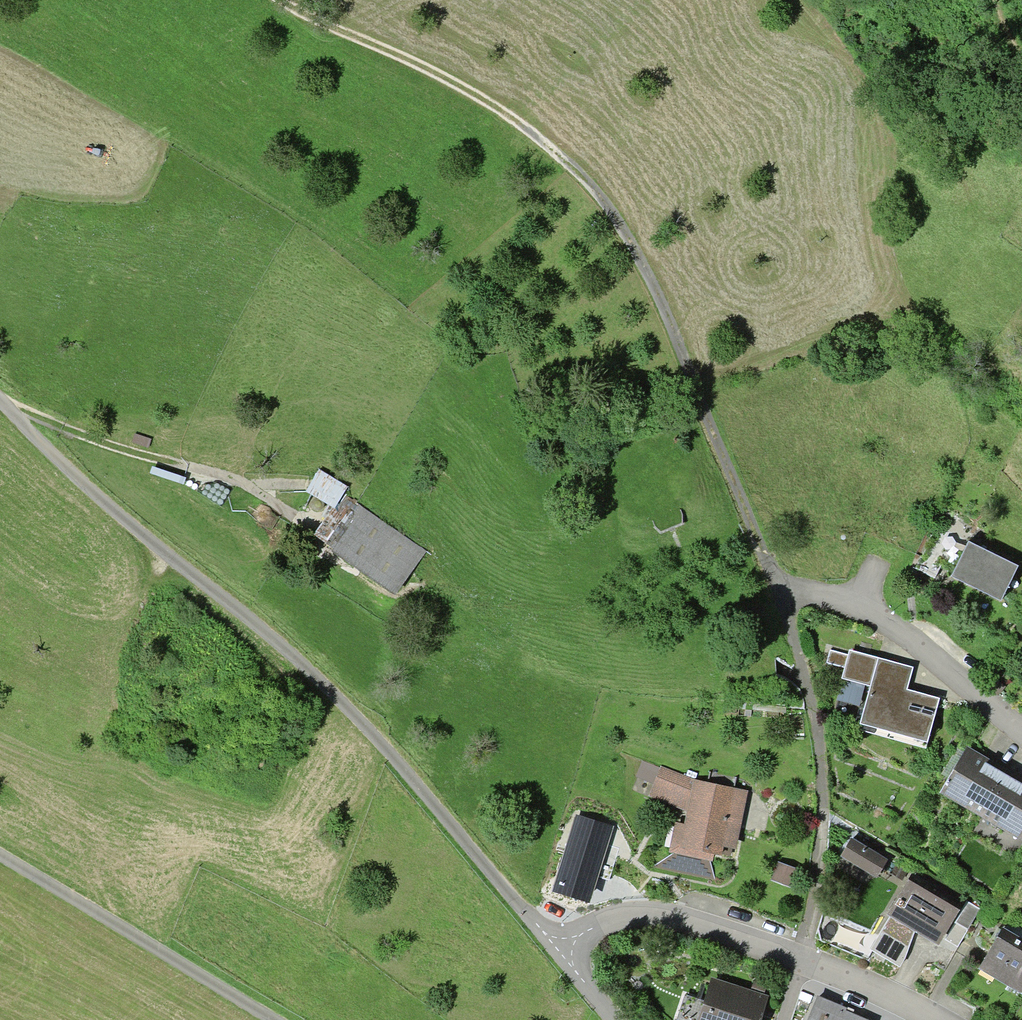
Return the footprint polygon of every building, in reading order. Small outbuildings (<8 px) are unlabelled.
[(319,469),(306,491),(333,508),(345,492),(348,487),(319,469)] [(314,534),(395,593),(426,551),(345,492),(333,508),(314,534)] [(1019,565),(969,540),(951,575),(1002,600),(1019,565)] [(870,685),(858,729),(926,747),(940,697),(908,689),(914,667),(849,649),(848,654),(830,649),(826,662),(844,667),(841,678),(870,685)] [(968,745),(940,791),(981,816),(1009,769),(968,745)] [(688,811),(694,778),(661,766),(660,768),(643,761),(636,776),(654,783),(649,795),(688,811)] [(1009,769),(981,816),(1021,839),(1021,838),(1021,777),(1009,769)] [(724,846),(737,848),(749,792),(694,778),(688,811),(686,823),(676,821),(669,851),(714,860),(715,853),(722,855),(724,846)] [(619,825),(574,811),(550,893),(595,906),(619,825)] [(852,837),(841,855),(878,877),(888,859),(852,837)] [(798,868),(777,861),(771,880),(791,888),(798,868)] [(964,903),(912,872),(887,914),(890,916),(916,931),(939,945),(964,903)] [(981,908),(967,901),(945,939),(959,947),(981,908)] [(916,931),(890,916),(870,950),(901,967),(906,958),(916,931)] [(1003,926),(978,968),(1021,993),(1021,937),(1003,926)] [(769,996),(712,977),(705,1001),(685,994),(677,1019),(682,1019),(761,1019),(769,996)] [(754,979),(752,987),(764,992),(767,983),(754,979)] [(819,997),(808,1019),(871,1019),(819,997)]
